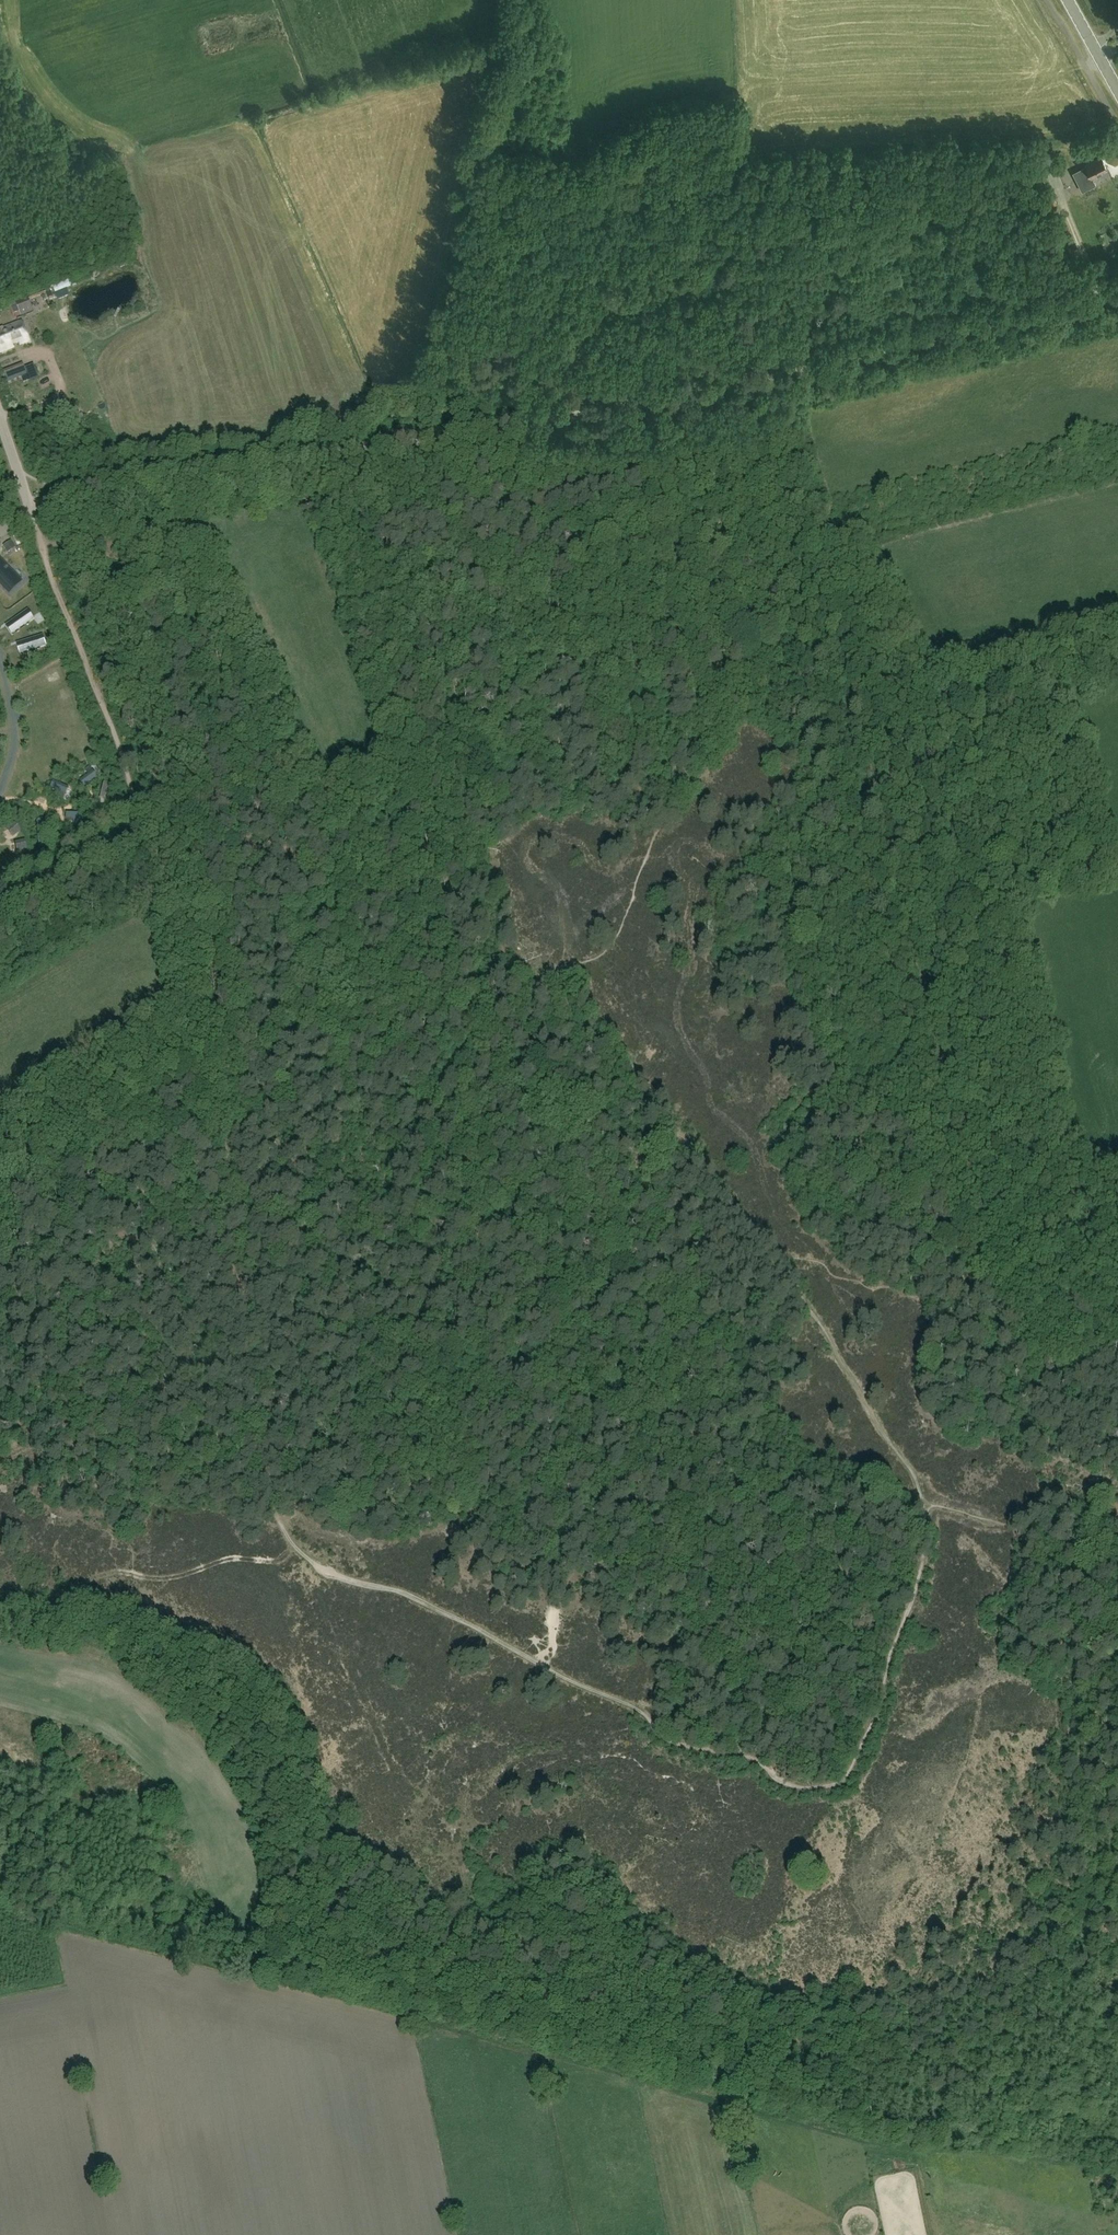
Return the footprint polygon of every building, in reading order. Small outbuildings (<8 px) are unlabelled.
[(1060,153),(1052,156),(1056,167),(1064,164),(1060,153)] [(1073,173),(1083,191),(1095,184),(1092,177),(1108,169),(1102,157),(1085,165),(1086,167),(1073,173)] [(1038,175),(1044,172),(1039,159),(1032,161),(1038,175)] [(28,297),(16,302),(21,316),(33,311),(28,297)] [(0,330),(0,353),(29,342),(21,322),(0,330)] [(27,367),(31,380),(40,377),(35,364),(27,367)] [(6,591),(19,579),(0,559),(0,584),(6,591)] [(5,626),(12,635),(36,618),(29,609),(5,626)] [(44,635),(17,643),(20,654),(47,646),(44,635)] [(93,772),(80,782),(83,787),(97,777),(93,772)] [(69,788),(53,782),(51,787),(66,794),(69,788)] [(106,801),(110,786),(104,785),(101,800),(106,801)] [(67,821),(93,823),(94,823),(94,822),(95,821),(95,820),(95,819),(95,818),(95,817),(94,817),(94,816),(67,814),(67,821)] [(47,849),(44,822),(43,821),(42,821),(41,821),(40,821),(39,821),(38,822),(37,823),(40,849),(47,849)]
